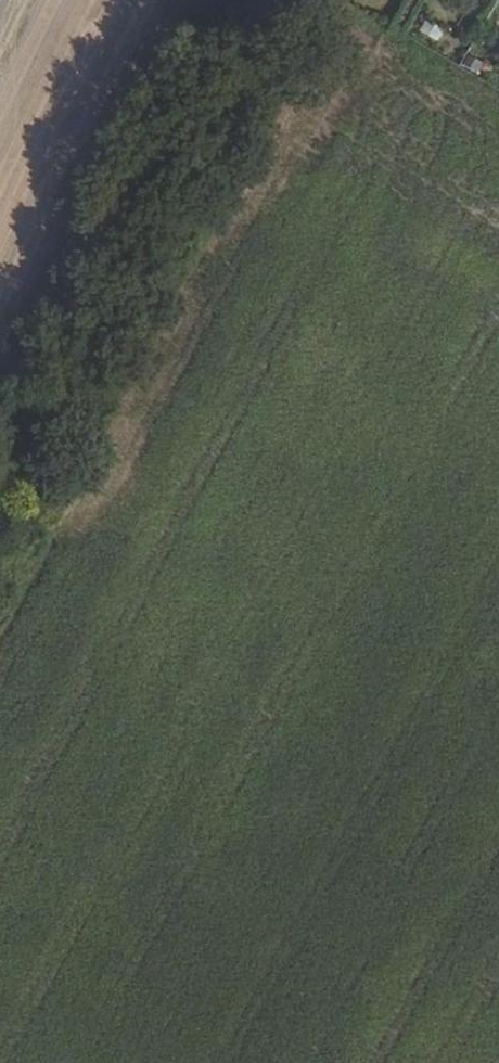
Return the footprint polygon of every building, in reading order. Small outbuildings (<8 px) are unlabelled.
[(442,38),(443,24),(422,22),(420,36),(442,38)]
